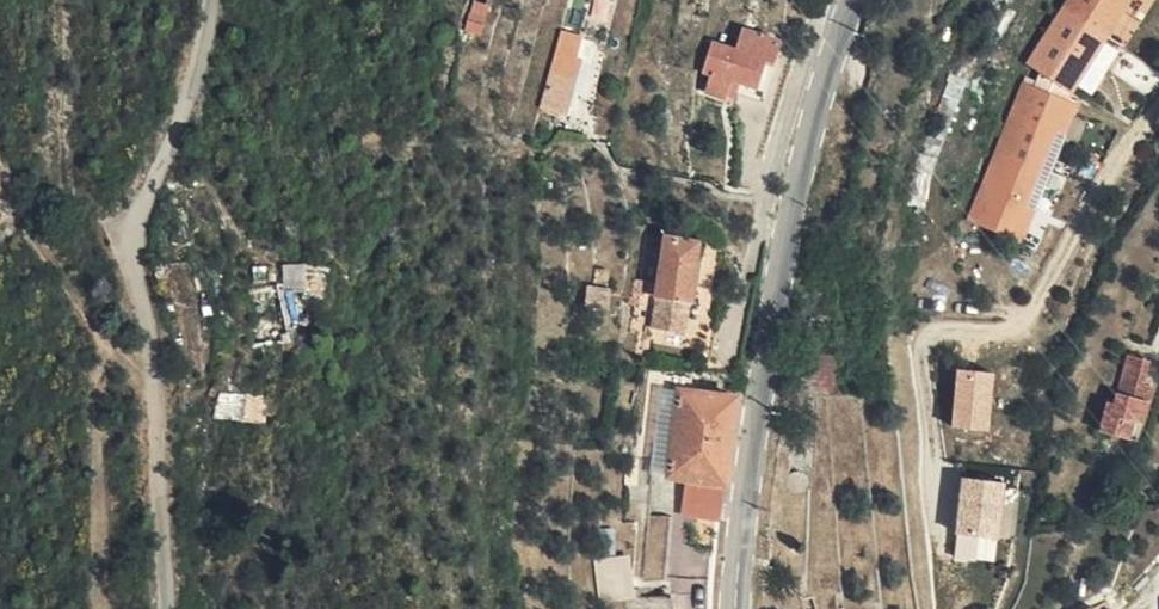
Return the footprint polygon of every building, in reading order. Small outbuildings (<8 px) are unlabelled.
[(485,37),(493,6),(472,0),(471,0),(463,32),(485,37)] [(1028,56),(1072,85),(1127,0),(1065,0),(1028,56)] [(784,32),(744,19),(736,41),(710,33),(702,60),(711,64),(705,83),(723,90),(726,85),(730,72),(739,75),(741,71),(759,77),(766,53),(777,57),(784,32)] [(577,58),(583,40),(563,34),(541,105),(565,114),(571,94),(578,97),(589,63),(577,58)] [(595,45),(583,40),(577,58),(589,63),(595,45)] [(730,72),(726,85),(736,88),(737,86),(739,75),(730,72)] [(972,216),(1022,236),(1051,162),(1075,102),(1024,81),(972,216)] [(687,302),(698,243),(665,237),(655,297),(687,302)] [(586,280),(603,283),(605,265),(588,262),(586,280)] [(281,263),(280,288),(305,289),(306,264),(281,263)] [(606,283),(603,283),(586,280),(582,302),(604,305),(606,283)] [(282,321),(298,323),(302,295),(285,293),(282,321)] [(686,308),(687,302),(655,297),(650,327),(681,333),(686,308)] [(710,311),(686,308),(681,333),(706,337),(710,311)] [(712,311),(710,311),(706,337),(710,338),(718,339),(721,319),(711,317),(712,311)] [(1131,397),(1136,382),(1143,360),(1123,353),(1099,429),(1120,436),(1125,419),(1133,422),(1141,400),(1131,397)] [(721,479),(736,393),(685,385),(687,373),(661,371),(648,456),(645,468),(671,472),(721,479)] [(958,371),(953,426),(988,430),(993,375),(958,371)] [(1145,386),(1136,382),(1131,397),(1141,400),(1145,386)] [(250,394),(236,394),(236,410),(250,411),(250,394)] [(1125,419),(1120,436),(1129,439),(1133,422),(1125,419)] [(717,505),(721,479),(671,472),(669,483),(666,500),(717,505)] [(643,497),(666,500),(669,483),(645,479),(643,497)] [(962,479),(957,534),(999,538),(1004,483),(962,479)] [(660,591),(614,591),(614,607),(614,608),(660,608),(660,591)] [(1099,598),(1086,605),(1084,602),(1072,608),(1105,608),(1099,598)]
